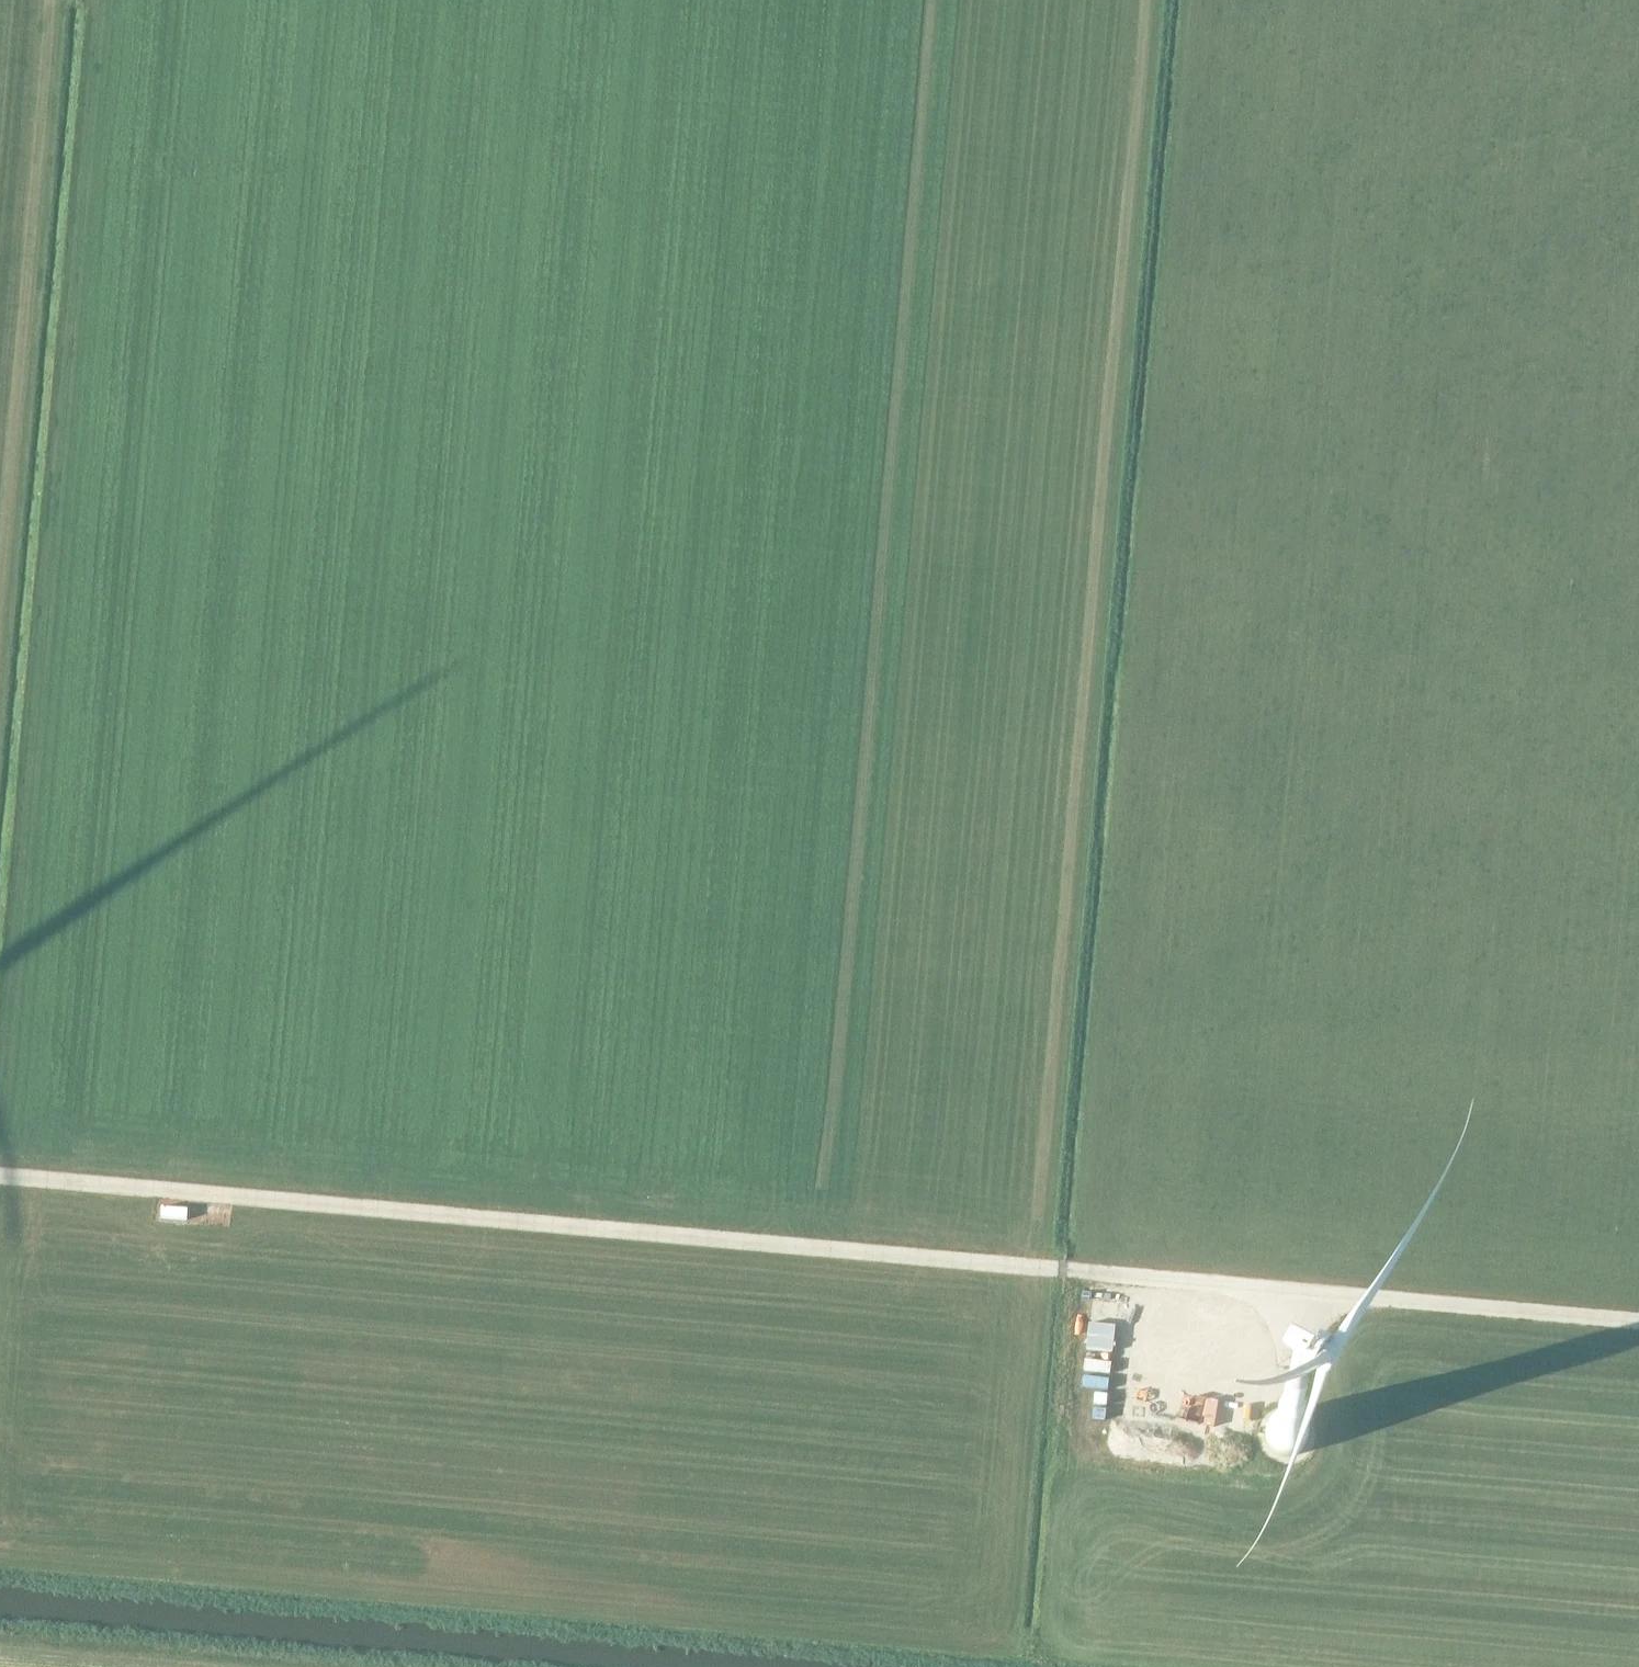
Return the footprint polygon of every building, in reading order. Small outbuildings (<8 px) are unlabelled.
[(1264,1434),(1264,1436),(1264,1438),(1264,1440),(1265,1441),(1265,1443),(1266,1445),(1267,1447),(1268,1448),(1269,1450),(1270,1452),(1272,1453),(1273,1454),(1275,1455),(1277,1456),(1279,1457),(1280,1457),(1282,1458),(1284,1458),(1286,1458),(1288,1458),(1290,1458),(1292,1457),(1294,1457),(1296,1456),(1298,1455),(1299,1454),(1301,1453),(1302,1452),(1303,1450),(1305,1448),(1306,1447),(1307,1445),(1307,1443),(1308,1441),(1308,1440),(1309,1438),(1309,1436),(1309,1434),(1308,1432),(1308,1430),(1307,1428),(1307,1426),(1306,1424),(1305,1423),(1303,1421),(1302,1420),(1301,1418),(1299,1417),(1298,1416),(1296,1415),(1294,1415),(1292,1414),(1290,1414),(1288,1413),(1286,1413),(1284,1413),(1282,1414),(1280,1414),(1279,1415),(1277,1415),(1275,1416),(1273,1417),(1272,1418),(1270,1420),(1269,1421),(1268,1423),(1267,1424),(1266,1426),(1265,1428),(1265,1430),(1264,1432),(1264,1434)]
